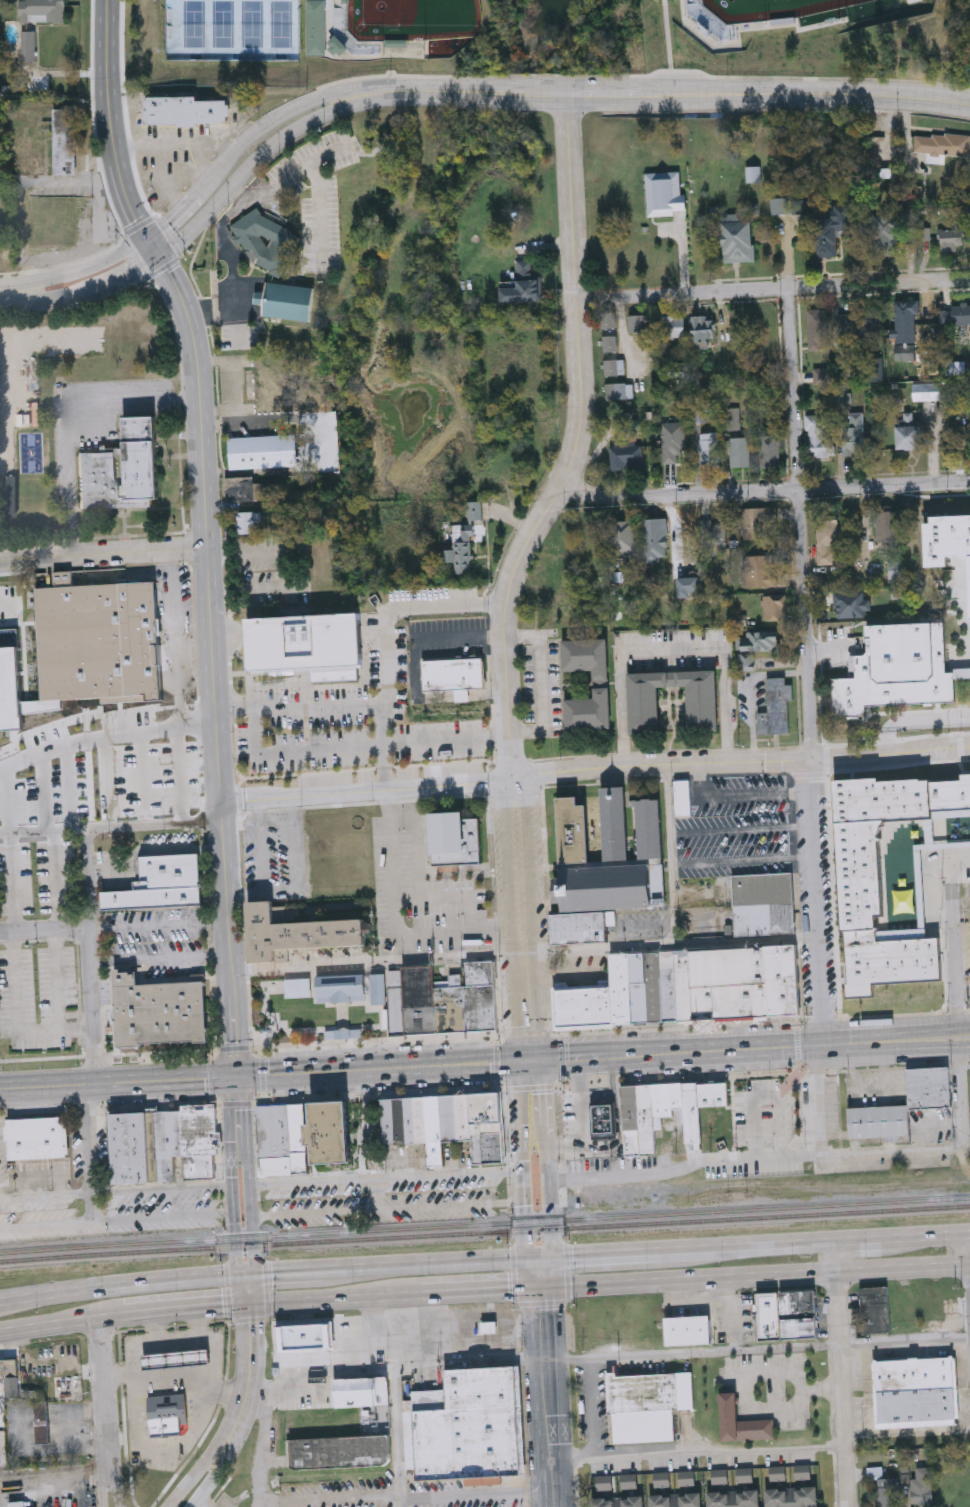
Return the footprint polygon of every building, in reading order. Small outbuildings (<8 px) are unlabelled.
[(20,21),(20,0),(65,0),(65,21),(20,21)] [(306,57),(325,58),(325,1),(306,1),(306,57)] [(36,30),(36,60),(21,60),(21,30),(36,30)] [(146,98),(146,125),(229,124),(229,102),(197,102),(197,98),(146,98)] [(76,174),(53,174),(53,108),(77,108),(76,174)] [(969,157),(944,155),(943,162),(927,161),(927,153),(914,152),(915,132),(969,135),(969,157)] [(759,166),(759,180),(746,180),(746,166),(759,166)] [(647,215),(645,172),(682,170),(683,214),(647,215)] [(816,257),(814,219),(833,218),(832,203),(850,203),(852,235),(837,236),(838,256),(816,257)] [(230,228),(237,237),(232,240),(236,247),(241,245),(254,264),(280,280),(291,258),(286,256),(290,249),(274,240),(270,250),(261,239),(266,235),(258,223),(264,219),(258,209),(230,228)] [(899,255),(871,255),(871,215),(899,215),(899,255)] [(723,262),(723,218),(753,217),(754,261),(723,262)] [(940,227),(969,227),(969,249),(940,249),(940,227)] [(530,264),(520,264),(520,273),(530,273),(530,264)] [(518,281),(518,304),(540,304),(540,281),(518,281)] [(262,317),(311,323),(315,290),(267,284),(266,294),(256,293),(254,307),(263,308),(262,317)] [(918,301),(918,334),(894,334),(894,301),(918,301)] [(938,305),(969,305),(969,325),(938,325),(938,305)] [(807,350),(807,309),(827,309),(827,350),(807,350)] [(837,312),(876,311),(876,336),(837,336),(837,312)] [(602,312),(616,312),(616,352),(602,352),(602,312)] [(647,331),(628,331),(628,314),(647,314),(647,331)] [(660,336),(660,315),(685,315),(685,336),(660,336)] [(692,315),(713,315),(713,341),(692,341),(692,315)] [(883,381),(867,381),(867,357),(883,357),(883,381)] [(624,358),(624,374),(604,374),(604,358),(624,358)] [(633,397),(605,397),(605,382),(633,382),(633,397)] [(842,426),(849,426),(849,411),(862,411),(862,455),(842,455),(842,426)] [(808,456),(807,414),(822,414),(822,438),(834,438),(834,456),(808,456)] [(912,419),(921,419),(921,448),(896,448),(896,415),(912,415),(912,419)] [(155,417),(158,498),(151,498),(151,506),(81,509),(79,454),(123,453),(122,418),(155,417)] [(968,430),(969,430),(969,449),(954,449),(954,425),(968,425),(968,430)] [(718,468),(699,468),(699,432),(718,432),(718,468)] [(229,468),(228,437),(296,434),(297,466),(229,468)] [(760,468),(760,435),(779,435),(779,468),(760,468)] [(749,437),(749,466),(728,466),(728,437),(749,437)] [(609,467),(609,444),(642,444),(642,467),(609,467)] [(255,481),(282,480),(282,489),(298,488),(298,498),(229,500),(229,491),(225,491),(224,477),(254,477),(255,481)] [(482,520),(480,504),(468,505),(470,521),(482,520)] [(773,538),(742,538),(742,507),(773,507),(773,538)] [(899,510),(899,541),(875,541),(875,510),(899,510)] [(238,533),(238,512),(260,512),(260,533),(238,533)] [(929,517),(969,515),(969,594),(968,553),(947,554),(947,565),(926,566),(924,522),(930,522),(929,517)] [(666,518),(666,559),(645,559),(645,518),(666,518)] [(816,564),(816,518),(836,518),(836,564),(816,564)] [(634,555),(610,555),(610,520),(634,520),(634,555)] [(725,551),(704,551),(704,522),(725,522),(725,551)] [(454,527),(454,551),(447,551),(447,565),(455,565),(456,574),(474,573),(474,526),(454,527)] [(773,555),(773,570),(776,570),(776,586),(745,586),(745,555),(773,555)] [(904,561),(904,578),(888,578),(888,561),(904,561)] [(35,588),(156,581),(163,699),(76,704),(76,698),(42,700),(35,588)] [(864,598),(870,598),(870,616),(833,616),(833,591),(864,591),(864,598)] [(786,620),(762,620),(762,595),(786,595),(786,620)] [(936,598),(936,610),(923,610),(923,598),(936,598)] [(249,669),(246,617),(362,612),(364,664),(249,669)] [(956,701),(864,704),(864,715),(832,716),(831,677),(855,677),(854,645),(866,644),(865,624),(945,622),(946,671),(955,671),(956,701)] [(778,652),(778,634),(738,636),(738,670),(753,669),(752,653),(778,652)] [(561,640),(607,638),(608,678),(593,678),(593,669),(563,671),(561,640)] [(424,662),(424,693),(485,689),(483,659),(424,662)] [(627,672),(630,732),(660,730),(659,686),(687,685),(689,728),(719,727),(717,668),(627,672)] [(767,714),(759,714),(759,736),(790,736),(790,687),(785,687),(785,680),(767,680),(767,714)] [(565,697),(566,727),(610,726),(609,686),(594,687),(594,697),(565,697)] [(969,837),(969,763),(958,763),(960,837),(969,837)] [(838,778),(839,820),(848,820),(848,829),(939,827),(938,776),(838,778)] [(674,780),(689,779),(690,815),(675,815),(674,780)] [(600,787),(604,860),(628,859),(624,786),(600,787)] [(557,796),(578,795),(578,804),(587,804),(589,861),(560,863),(557,796)] [(636,799),(639,858),(663,857),(660,798),(636,799)] [(430,813),(466,811),(466,819),(480,818),(482,865),(433,867),(430,813)] [(940,874),(939,839),(846,842),(847,877),(872,877),(873,913),(903,912),(902,875),(940,874)] [(102,893),(137,891),(136,883),(141,883),(138,875),(137,869),(141,857),(201,854),(203,887),(203,906),(103,911),(102,893)] [(559,869),(651,864),(653,907),(562,912),(561,903),(555,903),(554,890),(553,879),(559,878),(559,869)] [(732,874),(792,871),(794,901),(733,905),(732,874)] [(248,902),(274,901),(274,905),(286,905),(287,923),(365,919),(366,944),(288,948),(289,961),(251,963),(248,902)] [(733,905),(735,935),(795,932),(794,901),(733,905)] [(769,1015),(800,1013),(796,944),(765,946),(769,1015)] [(674,951),(678,1020),(769,1015),(765,946),(674,951)] [(659,952),(674,951),(678,1020),(663,1021),(659,952)] [(629,953),(659,952),(663,1021),(633,1023),(629,953)] [(609,955),(611,987),(613,1024),(633,1023),(629,953),(609,955)] [(467,963),(494,962),(495,985),(468,986),(467,963)] [(403,971),(402,968),(433,966),(435,989),(437,1034),(406,1036),(403,971)] [(118,1048),(141,1047),(141,1044),(208,1041),(205,983),(137,986),(137,974),(131,974),(131,972),(121,973),(121,969),(114,969),(118,1048)] [(391,1037),(397,1037),(406,1036),(403,971),(387,972),(391,1037)] [(317,977),(318,998),(333,997),(333,1003),(341,1002),(351,1002),(351,996),(366,996),(365,974),(317,977)] [(480,987),(495,986),(498,1031),(490,1031),(483,1032),(480,987)] [(435,989),(437,1034),(453,1033),(468,1033),(465,987),(435,989)] [(480,987),(465,987),(468,1033),(483,1032),(480,987)] [(555,990),(611,987),(613,1024),(558,1027),(555,990)] [(371,990),(372,1006),(387,1005),(386,989),(371,990)] [(908,1105),(907,1068),(949,1067),(951,1107),(908,1108),(908,1105)] [(699,1083),(729,1082),(730,1106),(700,1107),(699,1083)] [(625,1156),(656,1154),(654,1118),(682,1116),(684,1145),(702,1144),(700,1107),(699,1083),(621,1087),(625,1156)] [(470,1094),(501,1092),(505,1162),(474,1164),(473,1139),(470,1094)] [(457,1140),(443,1141),(440,1095),(455,1094),(457,1140)] [(455,1094),(470,1094),(473,1139),(457,1140),(455,1094)] [(425,1096),(440,1095),(443,1141),(444,1165),(429,1166),(427,1142),(425,1096)] [(413,1097),(425,1096),(427,1142),(416,1143),(413,1097)] [(394,1098),(404,1097),(407,1143),(396,1144),(394,1098)] [(416,1143),(407,1143),(404,1097),(413,1097),(416,1143)] [(396,1144),(383,1145),(380,1099),(394,1098),(396,1144)] [(307,1146),(312,1145),(313,1165),(352,1163),(349,1101),(310,1103),(311,1124),(306,1124),(307,1146)] [(590,1103),(603,1102),(615,1102),(618,1139),(592,1141),(590,1103)] [(112,1114),(116,1183),(215,1178),(214,1155),(220,1155),(217,1104),(181,1106),(181,1111),(112,1114)] [(258,1106),(261,1168),(260,1168),(260,1176),(267,1176),(267,1174),(309,1172),(307,1146),(306,1124),(306,1104),(258,1106)] [(908,1108),(909,1135),(849,1138),(848,1107),(908,1105),(908,1108)] [(8,1120),(65,1118),(65,1124),(68,1124),(69,1156),(67,1156),(67,1159),(10,1162),(9,1142),(6,1142),(5,1128),(8,1127),(8,1120)] [(783,1339),(780,1291),(814,1289),(817,1337),(783,1339)] [(780,1339),(758,1340),(756,1293),(778,1292),(780,1339)] [(666,1346),(664,1318),(709,1316),(710,1344),(666,1346)] [(209,1365),(144,1371),(143,1355),(208,1350),(209,1365)] [(957,1424),(879,1426),(878,1359),(955,1357),(957,1424)] [(19,1377),(0,1377),(0,1360),(18,1360),(19,1377)] [(522,1365),(527,1476),(501,1477),(501,1483),(483,1484),(466,1484),(466,1479),(416,1481),(416,1470),(406,1470),(404,1399),(411,1399),(411,1390),(446,1389),(445,1368),(522,1365)] [(611,1442),(609,1399),(608,1374),(692,1371),(694,1408),(674,1409),(676,1440),(611,1442)] [(335,1407),(333,1378),(388,1375),(390,1403),(335,1407)] [(774,1438),(721,1441),(719,1392),(736,1392),(737,1420),(773,1418),(774,1438)] [(188,1424),(180,1425),(181,1435),(150,1437),(148,1396),(186,1394),(188,1424)] [(36,1443),(34,1403),(47,1403),(49,1442),(36,1443)] [(288,1438),(389,1433),(390,1464),(290,1469),(288,1438)] [(911,1505),(911,1478),(916,1478),(916,1467),(932,1467),(932,1505),(911,1505)] [(897,1478),(897,1506),(878,1506),(878,1478),(897,1478)] [(818,1487),(818,1506),(766,1506),(766,1488),(818,1487)] [(760,1489),(761,1506),(709,1506),(708,1491),(760,1489)] [(702,1492),(703,1506),(650,1506),(650,1494),(702,1492)] [(644,1495),(644,1506),(592,1506),(591,1497),(644,1495)]
